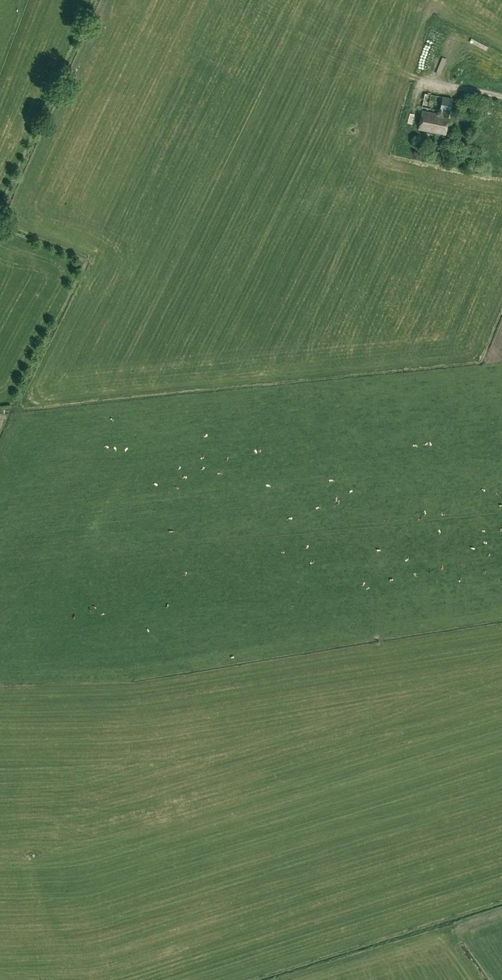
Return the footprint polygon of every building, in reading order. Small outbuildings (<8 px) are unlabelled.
[(446,134),(452,98),(439,96),(424,93),(422,107),(437,110),(436,114),(422,111),(418,129),(446,134)]
